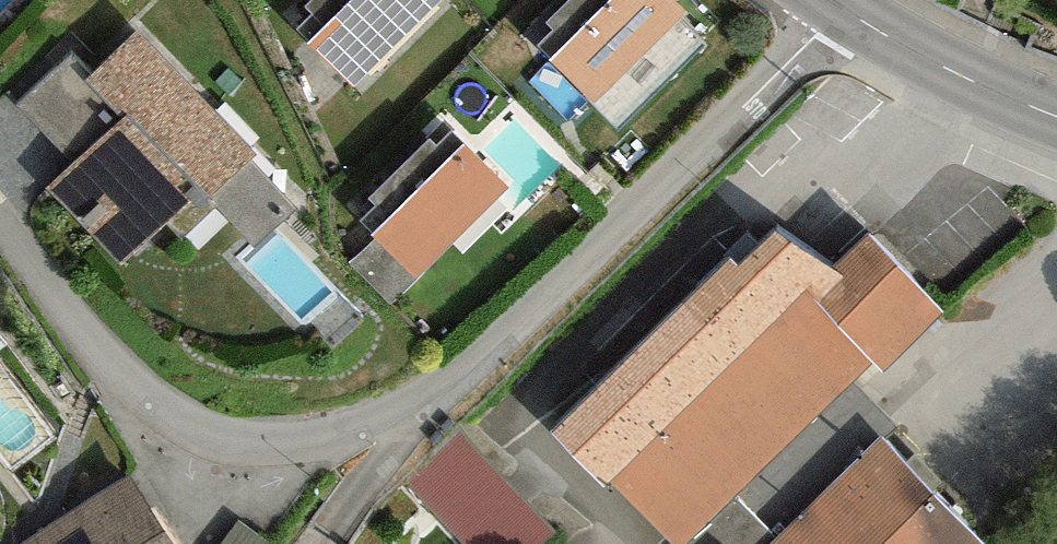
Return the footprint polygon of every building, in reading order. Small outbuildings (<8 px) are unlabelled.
[(305,6),(313,14),(298,29),(354,87),(444,0),(312,0),(305,6)] [(674,0),(568,0),(544,23),(552,32),(537,47),(593,104),(687,13),(674,0)] [(256,156),(137,30),(89,74),(84,78),(122,119),(72,165),(47,188),(121,267),(168,223),(183,239),(216,208),(255,249),(296,211),(249,162),(256,156)] [(89,74),(72,55),(17,106),(72,165),(122,119),(84,78),(89,74)] [(508,188),(452,131),(437,146),(430,139),(369,199),(376,206),(360,221),(376,237),(350,263),(391,304),(508,188)] [(551,435),(605,488),(609,483),(672,543),(690,543),(850,382),(871,360),(883,372),(944,310),(869,236),(830,276),(779,226),(739,267),(728,256),(551,435)] [(850,382),(690,543),(771,543),(883,438),(886,441),(899,427),(850,382)] [(560,516),(463,420),(407,475),(476,543),(532,543),(560,516)] [(886,441),(883,438),(771,543),(984,543),(886,441)] [(130,475),(20,543),(174,543),(130,475)] [(239,521),(221,543),(268,543),(239,521)]
